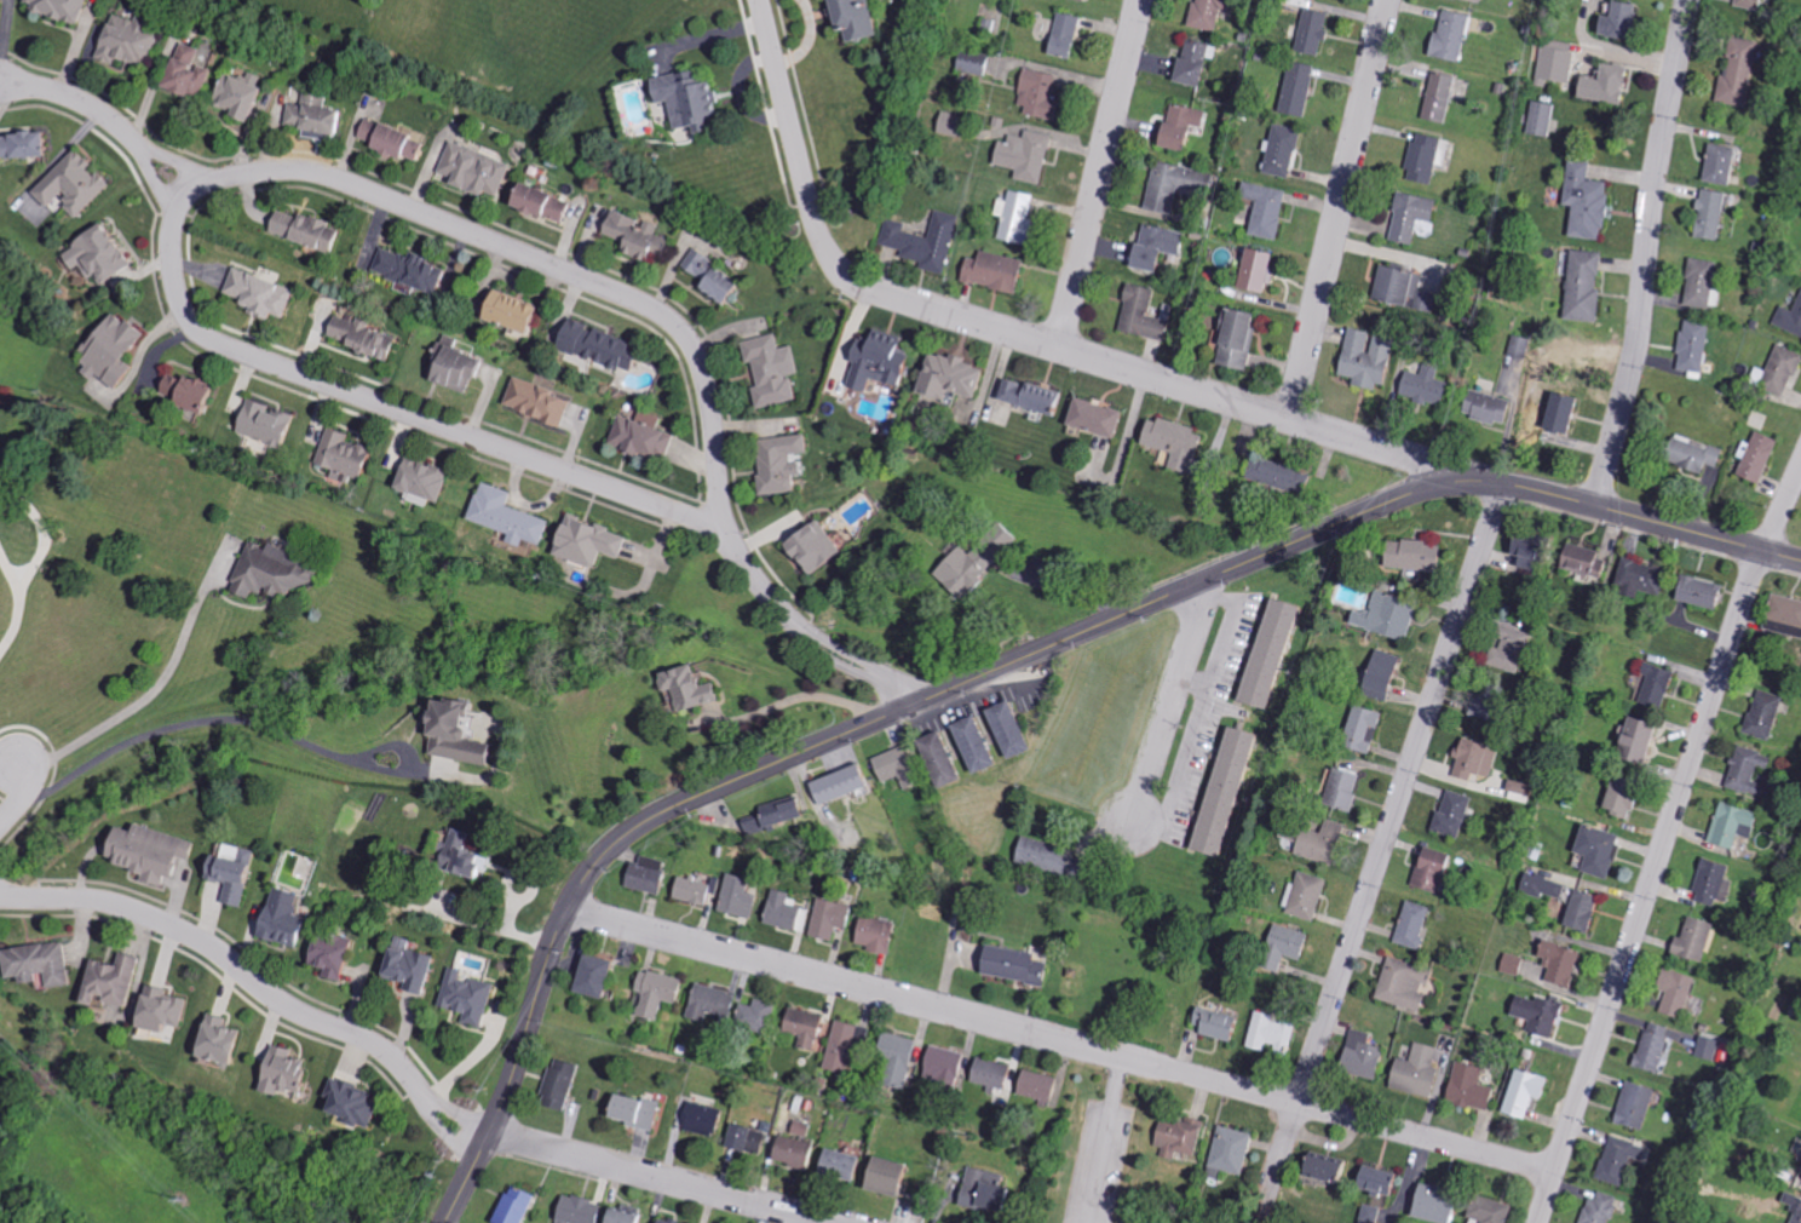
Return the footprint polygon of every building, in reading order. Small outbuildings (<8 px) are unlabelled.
[(31,10),(86,22),(91,0),(33,0),(31,10)] [(877,0),(843,0),(854,44),(886,36),(877,0)] [(1214,32),(1219,9),(1220,9),(1222,0),(1194,0),(1189,27),(1214,32)] [(1597,16),(1593,34),(1625,42),(1633,6),(1611,0),(1607,18),(1597,16)] [(1756,10),(1758,0),(1733,0),(1732,7),(1756,10)] [(1327,14),(1303,9),(1294,52),(1319,57),(1327,14)] [(1426,56),(1458,63),(1468,16),(1443,11),(1438,35),(1431,33),(1426,56)] [(102,59),(120,65),(123,57),(151,67),(162,35),(153,32),(156,22),(140,16),(138,21),(118,14),(102,59)] [(1068,58),(1075,17),(1052,14),(1046,55),(1068,58)] [(1755,42),(1730,37),(1722,76),(1719,75),(1713,102),(1742,108),(1755,42)] [(1174,57),(1168,81),(1196,89),(1208,46),(1186,40),(1181,59),(1174,57)] [(171,87),(205,100),(216,70),(197,63),(203,50),(187,44),(171,87)] [(987,75),(990,55),(958,50),(954,70),(987,75)] [(1314,67),(1288,62),(1278,113),(1304,118),(1314,67)] [(1578,76),(1574,96),(1617,106),(1627,69),(1601,63),(1597,81),(1578,76)] [(1056,75),(1024,69),(1015,113),(1047,119),(1056,75)] [(661,79),(666,103),(676,101),(682,130),(699,126),(701,135),(719,131),(716,117),(726,115),(724,102),(725,102),(721,82),(708,85),(704,70),(661,79)] [(272,88),(264,85),(267,76),(255,72),(252,79),(233,73),(222,104),(243,111),(242,116),(260,122),(272,88)] [(1443,124),(1453,77),(1430,72),(1420,119),(1443,124)] [(349,110),(321,107),(322,94),(307,92),(306,105),(292,103),(290,126),(310,128),(310,137),(336,140),(337,134),(347,135),(349,110)] [(1527,135),(1552,137),(1555,105),(1530,103),(1527,135)] [(1202,127),(1204,111),(1170,105),(1167,124),(1157,122),(1154,146),(1182,151),(1186,125),(1202,127)] [(371,116),(362,138),(426,164),(435,142),(371,116)] [(1263,173),(1290,179),(1299,130),(1273,124),(1263,173)] [(1048,135),(1022,130),(1021,137),(1007,135),(1005,143),(995,141),(990,165),(1014,170),(1012,180),(1039,185),(1048,135)] [(54,157),(53,133),(0,135),(0,159),(54,157)] [(1410,143),(1403,181),(1430,185),(1438,138),(1417,135),(1415,144),(1410,143)] [(460,184),(502,199),(514,166),(455,144),(444,172),(462,179),(460,184)] [(1726,186),(1733,149),(1707,144),(1700,182),(1726,186)] [(39,193),(55,209),(65,199),(84,218),(118,184),(82,149),(39,193)] [(1561,206),(1570,207),(1567,238),(1599,242),(1606,182),(1585,180),(1587,162),(1567,160),(1561,206)] [(1144,210),(1169,215),(1173,190),(1207,196),(1212,173),(1153,162),(1144,210)] [(567,225),(576,203),(528,182),(518,204),(567,225)] [(1285,192),(1242,182),(1239,198),(1255,202),(1247,235),(1274,241),(1285,192)] [(1692,237),(1716,241),(1724,195),(1700,190),(1692,237)] [(996,239),(1022,245),(1032,196),(1007,191),(996,239)] [(1387,241),(1411,246),(1416,220),(1429,223),(1434,200),(1397,193),(1387,241)] [(275,231),(340,254),(348,232),(336,227),(336,226),(283,207),(275,231)] [(609,234),(631,242),(627,252),(666,266),(675,240),(659,234),(663,225),(647,219),(647,220),(618,210),(609,234)] [(943,274),(956,216),(933,211),(927,238),(902,232),(904,223),(885,219),(879,245),(902,250),(900,258),(918,262),(917,268),(943,274)] [(76,242),(79,249),(70,253),(78,270),(87,265),(95,280),(101,276),(105,284),(137,269),(115,224),(76,242)] [(1184,232),(1142,226),(1139,244),(1130,243),(1126,267),(1155,272),(1158,252),(1180,255),(1184,232)] [(378,271),(444,294),(454,267),(388,244),(378,271)] [(1259,294),(1262,283),(1268,284),(1272,269),(1267,268),(1270,255),(1243,248),(1233,288),(1259,294)] [(706,289),(735,308),(750,284),(697,249),(686,266),(710,282),(706,289)] [(1592,322),(1599,254),(1569,250),(1562,319),(1592,322)] [(1013,293),(1019,260),(976,252),(975,260),(963,258),(958,282),(1013,293)] [(1709,309),(1715,262),(1687,258),(1682,306),(1709,309)] [(1421,275),(1377,267),(1370,302),(1424,311),(1427,293),(1418,292),(1421,275)] [(287,322),(299,289),(238,268),(229,293),(249,300),(247,307),(287,322)] [(1148,317),(1152,289),(1124,284),(1121,301),(1124,302),(1119,333),(1163,340),(1167,320),(1148,317)] [(1800,337),(1800,290),(1792,312),(1779,306),(1772,324),(1800,337)] [(540,333),(548,304),(503,292),(495,321),(540,333)] [(1212,366),(1246,372),(1254,329),(1247,328),(1249,314),(1222,310),(1212,366)] [(150,332),(115,312),(90,357),(92,358),(85,372),(98,379),(99,376),(125,390),(136,369),(131,366),(150,332)] [(404,339),(375,329),(377,321),(363,317),(361,323),(340,316),(333,340),(398,360),(404,339)] [(649,352),(580,316),(566,344),(625,374),(629,367),(639,372),(649,352)] [(1675,370),(1701,373),(1706,324),(1681,322),(1675,370)] [(894,387),(898,374),(903,375),(908,357),(893,352),(897,337),(866,328),(861,346),(849,343),(845,357),(855,360),(847,389),(862,393),(866,379),(894,387)] [(1370,332),(1344,329),(1337,376),(1351,378),(1351,385),(1382,389),(1389,341),(1369,338),(1370,332)] [(739,341),(743,364),(751,363),(755,388),(750,389),(754,408),(793,401),(788,376),(796,375),(791,346),(777,348),(774,334),(739,341)] [(1507,357),(1524,362),(1530,340),(1512,336),(1507,357)] [(1777,344),(1757,387),(1782,398),(1800,356),(1800,355),(1777,344)] [(912,394),(941,402),(944,392),(969,399),(978,367),(923,352),(912,394)] [(1439,406),(1445,382),(1435,380),(1437,368),(1423,365),(1420,375),(1402,370),(1396,396),(1439,406)] [(218,415),(228,390),(174,370),(164,394),(218,415)] [(509,404),(565,427),(576,401),(548,389),(521,378),(509,404)] [(1062,391),(997,380),(993,405),(1058,415),(1062,391)] [(1506,400),(1466,391),(1460,416),(1500,425),(1506,400)] [(1538,430),(1563,437),(1572,399),(1548,393),(1538,430)] [(1119,411),(1071,397),(1063,425),(1111,439),(1119,411)] [(294,447),(303,416),(252,401),(243,431),(294,447)] [(672,435),(657,431),(662,415),(645,410),(641,421),(623,416),(615,445),(622,448),(622,451),(664,463),(672,435)] [(1155,419),(1154,423),(1143,419),(1136,444),(1171,454),(1166,469),(1188,475),(1200,432),(1155,419)] [(323,464),(340,469),(338,478),(356,483),(358,477),(372,481),(383,445),(332,431),(323,464)] [(1721,450),(1669,433),(1660,462),(1700,475),(1703,464),(1715,468),(1721,450)] [(759,496),(792,493),(791,477),(798,476),(797,463),(789,463),(789,455),(806,454),(804,435),(754,440),(759,496)] [(1304,476),(1249,455),(1240,477),(1296,498),(1304,476)] [(446,503),(457,471),(416,457),(405,490),(424,496),(422,501),(435,505),(437,500),(446,503)] [(476,521),(516,533),(514,542),(529,546),(531,540),(548,545),(556,520),(513,507),(517,492),(488,483),(476,521)] [(624,534),(573,518),(560,560),(590,569),(595,552),(616,559),(624,534)] [(836,555),(816,520),(779,541),(799,576),(836,555)] [(1017,538),(996,525),(985,541),(1006,554),(1017,538)] [(1381,565),(1434,572),(1437,542),(1385,538),(1381,565)] [(276,543),(275,548),(254,541),(240,587),(269,596),(272,587),(300,596),(305,581),(319,586),(328,560),(276,543)] [(1596,549),(1560,544),(1557,570),(1602,577),(1604,560),(1594,559),(1596,549)] [(930,571),(953,599),(993,567),(976,546),(966,554),(960,547),(930,571)] [(1527,570),(1531,550),(1515,547),(1511,567),(1527,570)] [(1634,600),(1635,591),(1658,596),(1664,570),(1622,560),(1614,596),(1634,600)] [(1673,602),(1713,610),(1718,584),(1678,576),(1673,602)] [(1770,593),(1759,629),(1800,641),(1800,603),(1770,593)] [(1368,614),(1350,610),(1346,627),(1405,641),(1413,604),(1373,594),(1368,614)] [(1267,597),(1236,701),(1265,710),(1296,605),(1267,597)] [(1494,643),(1488,664),(1520,674),(1532,634),(1499,624),(1493,643),(1494,643)] [(1384,701),(1400,658),(1374,649),(1358,692),(1384,701)] [(1643,678),(1634,703),(1658,711),(1671,673),(1641,663),(1637,676),(1643,678)] [(711,683),(696,687),(689,665),(657,674),(662,693),(672,690),(678,711),(716,701),(711,683)] [(1767,741),(1781,698),(1756,690),(1742,733),(1767,741)] [(437,753),(497,765),(501,743),(480,739),(483,728),(477,727),(481,703),(448,696),(437,753)] [(983,710),(1005,760),(1028,751),(1007,700),(983,710)] [(1381,714),(1355,706),(1342,747),(1369,756),(1381,714)] [(949,725),(970,775),(992,766),(972,716),(949,725)] [(1652,727),(1623,718),(1610,758),(1639,768),(1652,727)] [(1254,734),(1225,725),(1190,849),(1219,857),(1254,734)] [(956,781),(940,731),(916,739),(932,789),(956,781)] [(1452,757),(1456,759),(1449,776),(1466,783),(1470,773),(1486,780),(1496,753),(1459,738),(1452,757)] [(1752,782),(1756,766),(1768,769),(1772,756),(1736,746),(1724,788),(1757,797),(1761,784),(1752,782)] [(871,758),(878,782),(910,773),(903,748),(871,758)] [(817,807),(862,787),(852,765),(808,785),(817,807)] [(1347,813),(1360,775),(1333,766),(1320,804),(1347,813)] [(1598,809),(1623,819),(1635,789),(1610,780),(1598,809)] [(1469,798),(1445,790),(1438,813),(1435,811),(1429,831),(1456,839),(1469,798)] [(758,807),(760,815),(741,820),(745,834),(799,820),(794,799),(758,807)] [(1706,844),(1731,850),(1735,835),(1749,838),(1755,813),(1716,803),(1706,844)] [(1295,827),(1292,837),(1297,838),(1293,854),(1331,864),(1341,823),(1325,819),(1322,833),(1295,827)] [(199,841),(143,824),(141,830),(126,826),(116,860),(149,870),(147,879),(168,885),(171,874),(180,877),(186,857),(194,859),(199,841)] [(1607,880),(1616,847),(1614,846),(1616,836),(1577,825),(1569,853),(1583,857),(1579,872),(1607,880)] [(500,854),(473,847),(477,832),(460,827),(453,850),(450,850),(446,863),(493,876),(500,854)] [(1066,875),(1071,850),(1020,839),(1015,864),(1066,875)] [(262,850),(232,843),(229,857),(217,854),(211,878),(232,883),(227,902),(247,907),(262,850)] [(1446,855),(1421,847),(1409,886),(1434,894),(1446,855)] [(637,861),(632,886),(664,894),(672,862),(647,856),(646,863),(637,861)] [(1690,901),(1713,907),(1715,900),(1725,903),(1731,881),(1724,879),(1727,867),(1701,860),(1690,901)] [(1313,922),(1324,879),(1296,872),(1286,915),(1313,922)] [(1561,927),(1585,934),(1596,895),(1525,874),(1520,891),(1542,898),(1543,894),(1569,901),(1561,927)] [(680,899),(713,904),(714,894),(722,895),(724,882),(683,877),(680,899)] [(746,879),(730,877),(724,914),(750,918),(754,895),(744,894),(746,879)] [(304,947),(312,917),(298,913),(303,892),(278,886),(264,936),(304,947)] [(786,894),(768,890),(761,924),(802,933),(807,910),(784,905),(786,894)] [(830,942),(833,927),(846,930),(851,907),(815,899),(806,936),(830,942)] [(1416,951),(1430,909),(1405,901),(1392,943),(1416,951)] [(891,922),(856,918),(853,945),(865,946),(864,953),(886,956),(891,922)] [(1673,936),(1669,956),(1703,962),(1711,923),(1686,918),(1682,938),(1673,936)] [(1282,957),(1296,961),(1304,934),(1270,924),(1257,968),(1277,974),(1282,957)] [(328,976),(348,980),(357,939),(324,932),(317,965),(330,967),(328,976)] [(11,948),(15,978),(27,976),(28,983),(43,981),(42,974),(52,972),(54,987),(76,984),(71,941),(11,948)] [(1534,956),(1547,960),(1541,981),(1566,989),(1577,953),(1539,941),(1534,956)] [(411,981),(409,988),(426,994),(439,958),(401,945),(391,974),(411,981)] [(1032,953),(979,946),(976,976),(1042,984),(1044,963),(1031,962),(1032,953)] [(100,958),(90,1002),(102,1005),(104,998),(134,1005),(146,956),(127,952),(124,964),(100,958)] [(585,991),(613,998),(623,961),(594,954),(585,991)] [(1518,976),(1522,957),(1504,954),(1500,973),(1518,976)] [(1375,1002),(1419,1012),(1423,993),(1423,994),(1429,969),(1385,959),(1375,1002)] [(487,1027),(498,986),(465,976),(467,970),(454,967),(444,1004),(470,1011),(467,1022),(487,1027)] [(1659,1013),(1682,1019),(1693,977),(1661,969),(1655,989),(1665,992),(1659,1013)] [(641,1014),(664,1018),(667,1000),(684,1003),(688,977),(648,971),(641,1014)] [(191,997),(170,994),(171,987),(154,984),(148,1027),(172,1031),(173,1024),(187,1026),(191,997)] [(694,1018),(710,1022),(712,1014),(736,1019),(742,993),(701,984),(694,1018)] [(1551,1039),(1558,1005),(1512,996),(1508,1017),(1528,1021),(1526,1034),(1551,1039)] [(759,1005),(746,1003),(742,1025),(773,1032),(779,1002),(761,999),(759,1005)] [(1187,1029),(1229,1043),(1236,1020),(1194,1006),(1187,1029)] [(830,1017),(796,1008),(790,1031),(806,1035),(803,1046),(821,1051),(830,1017)] [(240,1063),(248,1029),(231,1025),(233,1017),(217,1013),(207,1055),(240,1063)] [(1247,1049),(1263,1052),(1265,1043),(1273,1044),(1272,1055),(1279,1056),(1281,1047),(1289,1048),(1293,1022),(1253,1015),(1247,1049)] [(830,1067),(853,1072),(863,1028),(839,1023),(830,1067)] [(1668,1028),(1644,1023),(1635,1069),(1658,1074),(1668,1028)] [(1369,1034),(1349,1029),(1337,1071),(1371,1080),(1380,1049),(1366,1045),(1369,1034)] [(915,1041),(878,1032),(871,1061),(882,1064),(877,1085),(903,1091),(915,1041)] [(1713,1062),(1718,1042),(1698,1037),(1693,1057),(1713,1062)] [(316,1061),(296,1057),(298,1048),(278,1043),(267,1089),(285,1094),(287,1088),(308,1093),(316,1061)] [(1431,1098),(1437,1068),(1433,1067),(1436,1048),(1413,1043),(1409,1061),(1392,1058),(1386,1089),(1431,1098)] [(960,1054),(926,1045),(919,1074),(926,1076),(924,1085),(951,1092),(960,1054)] [(545,1103),(570,1111),(583,1065),(558,1057),(545,1103)] [(1007,1064),(971,1059),(967,1084),(1003,1089),(1007,1064)] [(1494,1088),(1478,1084),(1482,1069),(1455,1062),(1445,1101),(1487,1112),(1494,1088)] [(1014,1094),(1048,1103),(1054,1078),(1020,1069),(1014,1094)] [(1501,1114),(1524,1121),(1530,1098),(1539,1100),(1544,1079),(1513,1070),(1501,1114)] [(377,1128),(385,1099),(377,1097),(379,1089),(338,1078),(330,1107),(354,1114),(352,1121),(377,1128)] [(1611,1123),(1640,1132),(1653,1091),(1624,1082),(1611,1123)] [(662,1130),(666,1101),(622,1094),(619,1116),(634,1118),(633,1126),(662,1130)] [(727,1111),(694,1101),(686,1129),(719,1138),(727,1111)] [(1157,1119),(1153,1145),(1163,1147),(1162,1158),(1174,1160),(1175,1154),(1195,1157),(1201,1121),(1186,1119),(1185,1123),(1157,1119)] [(770,1131),(736,1124),(731,1147),(765,1153),(770,1131)] [(1251,1135),(1218,1127),(1208,1168),(1213,1169),(1241,1176),(1251,1135)] [(1620,1187),(1628,1158),(1642,1162),(1646,1147),(1606,1136),(1595,1180),(1620,1187)] [(814,1168),(819,1143),(783,1137),(779,1161),(814,1168)] [(826,1176),(862,1180),(866,1154),(830,1149),(826,1176)] [(1298,1176),(1341,1187),(1348,1162),(1304,1151),(1298,1176)] [(911,1195),(916,1162),(880,1157),(875,1190),(911,1195)] [(1352,1188),(1388,1198),(1394,1174),(1358,1165),(1352,1188)] [(1002,1175),(966,1168),(961,1192),(952,1190),(949,1204),(994,1214),(1002,1175)] [(540,1193),(515,1185),(503,1222),(531,1222),(540,1193)] [(1430,1222),(1448,1222),(1453,1195),(1414,1188),(1409,1219),(1430,1222)] [(1591,1190),(1580,1222),(1607,1222),(1615,1198),(1591,1190)] [(1800,1213),(1800,1199),(1784,1192),(1779,1205),(1800,1213)] [(581,1222),(605,1222),(609,1202),(569,1194),(563,1222),(573,1222),(574,1222),(581,1222)] [(1474,1194),(1465,1220),(1474,1222),(1505,1222),(1510,1208),(1474,1194)] [(1382,1208),(1365,1204),(1362,1222),(1379,1222),(1382,1208)] [(651,1214),(620,1207),(616,1222),(649,1222),(651,1214)]
